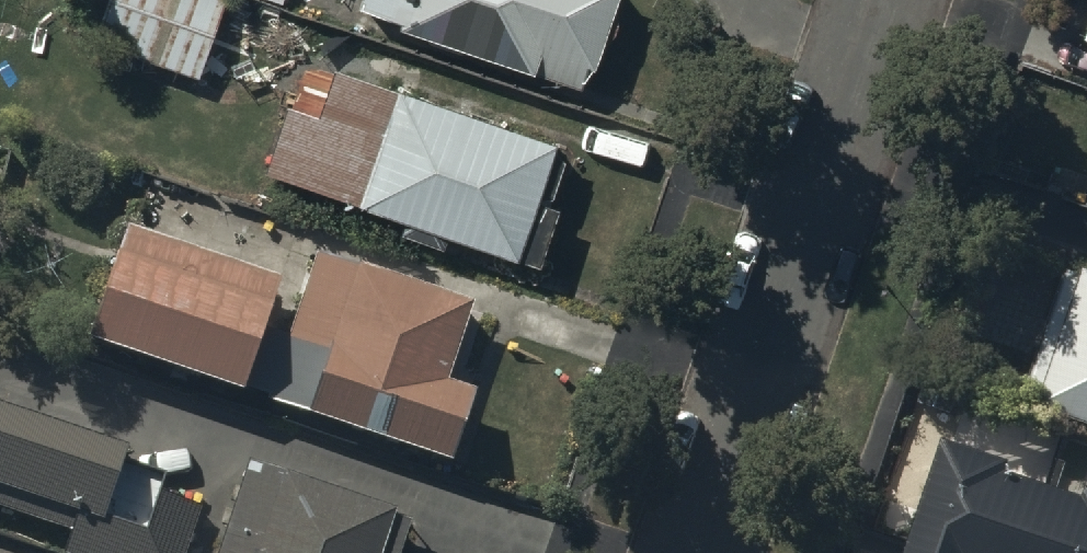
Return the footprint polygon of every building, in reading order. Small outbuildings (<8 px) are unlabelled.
[(92,47),(194,85),(226,0),(110,0),(92,47)] [(360,18),(406,33),(404,42),(539,87),(541,81),(592,98),(624,0),(366,0),(360,18)] [(562,150),(339,78),(324,124),(289,112),(265,185),(408,231),(406,240),(450,255),(451,250),(526,274),(527,270),(540,274),(558,219),(545,215),(549,203),(557,206),(569,170),(557,166),(562,150)] [(482,317),(314,263),(287,345),(263,338),(277,295),(123,245),(86,359),(242,410),(245,401),(268,409),(266,414),(453,475),(476,406),(465,402),(472,378),(463,375),(482,317)] [(1065,278),(1023,412),(1040,417),(1038,423),(1086,439),(1086,285),(1065,278)] [(64,539),(60,552),(184,552),(199,509),(161,496),(166,481),(0,426),(0,517),(64,539)] [(1016,487),(1019,479),(954,457),(921,552),(1086,552),(1086,511),(1016,487)] [(218,552),(402,552),(412,526),(249,467),(218,552)]
